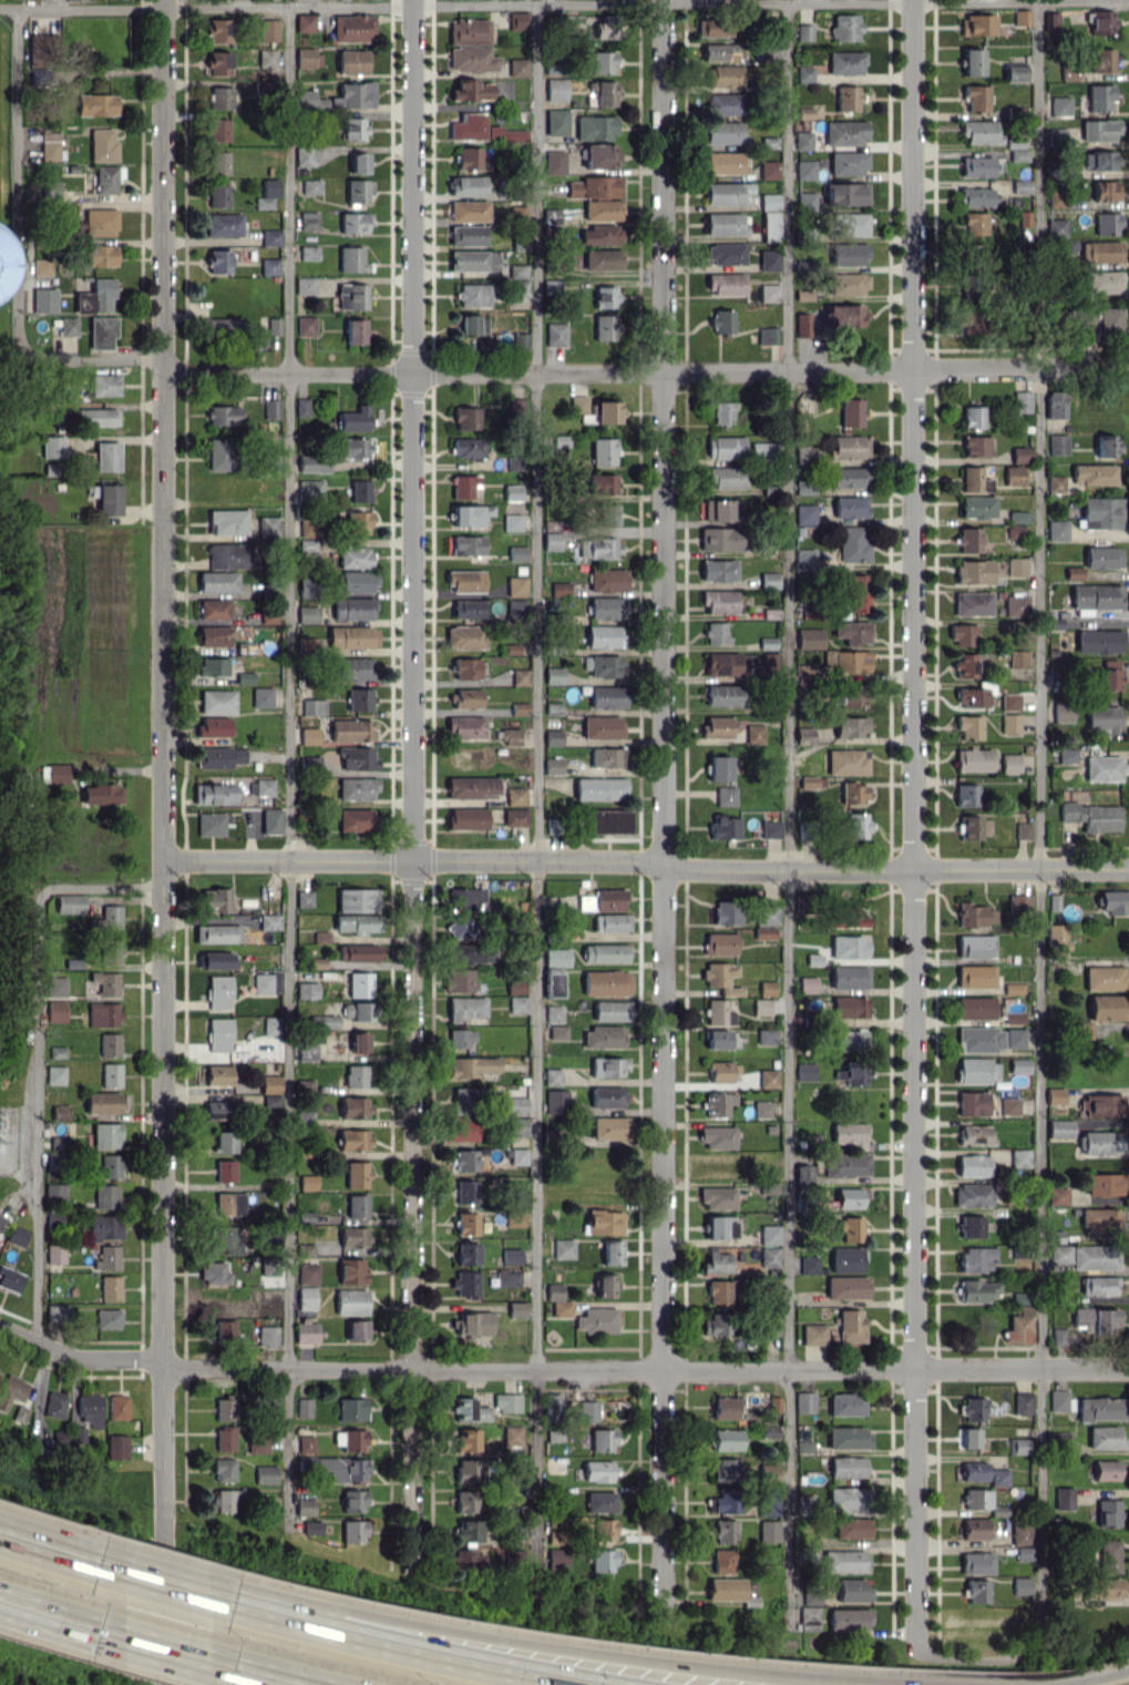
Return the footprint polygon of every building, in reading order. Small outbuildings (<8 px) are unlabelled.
[(1030,25),(1029,9),(1013,9),(1013,25),(1030,25)] [(1089,34),(1113,34),(1113,10),(1089,10),(1089,34)] [(508,29),(528,29),(527,12),(508,12),(508,29)] [(1058,12),(1044,12),(1044,31),(1058,32),(1058,12)] [(314,14),(296,14),(296,31),(314,32),(314,14)] [(374,41),(374,14),(332,15),(333,42),(374,41)] [(858,14),(830,15),(831,41),(858,41),(858,14)] [(992,34),(992,15),(958,15),(959,35),(992,34)] [(206,19),(205,42),(230,42),(230,19),(206,19)] [(278,44),(279,20),(257,19),(256,43),(278,44)] [(489,44),(489,19),(448,20),(449,45),(489,44)] [(696,19),(696,36),(734,36),(734,19),(696,19)] [(796,40),(811,40),(811,25),(796,25),(796,40)] [(28,60),(44,60),(45,34),(29,34),(28,60)] [(489,56),(488,46),(449,46),(449,71),(498,70),(498,56),(489,56)] [(1091,72),(1113,72),(1112,48),(1091,48),(1091,72)] [(981,75),(981,49),(961,49),(961,75),(981,75)] [(367,50),(337,50),(337,74),(367,74),(367,50)] [(229,75),(229,52),(207,51),(207,75),(229,75)] [(590,73),(613,74),(613,51),(590,51),(590,73)] [(862,53),(828,52),(828,74),(862,75),(862,53)] [(527,58),(507,59),(508,77),(527,76),(527,58)] [(741,65),(707,64),(706,87),(740,87),(741,65)] [(1024,82),(1024,65),(1003,64),(1003,81),(1024,82)] [(812,66),(796,67),(796,82),(813,82),(812,66)] [(1060,66),(1060,80),(1078,80),(1078,67),(1060,66)] [(546,101),(566,100),(566,78),(545,78),(546,101)] [(490,81),(455,80),(455,89),(450,89),(449,100),(490,100),(490,81)] [(595,106),(615,105),(614,80),(594,81),(595,106)] [(1112,84),(1087,84),(1087,111),(1107,111),(1107,101),(1112,101),(1112,84)] [(987,85),(964,85),(964,112),(988,112),(987,85)] [(231,109),(231,86),(210,86),(210,109),(231,109)] [(835,86),(835,111),(858,111),(858,86),(835,86)] [(315,90),(295,89),(294,109),(314,109),(315,90)] [(705,93),(705,115),(741,116),(741,94),(705,93)] [(75,116),(115,115),(115,94),(75,94),(75,116)] [(1069,96),(1050,97),(1050,117),(1069,117),(1069,96)] [(812,118),(811,107),(796,107),(797,118),(804,118),(804,119),(812,118)] [(546,109),(546,134),(567,135),(567,109),(546,109)] [(526,140),(526,129),(500,130),(500,125),(485,125),(485,112),(462,112),(462,122),(449,122),(449,141),(526,140)] [(615,138),(615,116),(575,116),(576,139),(615,138)] [(228,141),(228,117),(207,117),(208,142),(228,141)] [(365,117),(343,118),(343,139),(365,139),(365,117)] [(995,120),(960,121),(960,135),(965,135),(965,144),(1001,143),(1001,134),(995,134),(995,120)] [(1081,141),(1117,141),(1117,120),(1081,120),(1081,141)] [(823,121),(824,146),(865,145),(865,121),(823,121)] [(741,143),(740,122),(705,123),(706,144),(741,143)] [(90,161),(116,161),(116,140),(112,140),(112,128),(89,128),(90,161)] [(1066,142),(1065,128),(1047,129),(1047,142),(1066,142)] [(810,150),(810,131),(793,131),(793,150),(810,150)] [(40,158),(58,159),(59,132),(41,132),(40,158)] [(760,148),(776,149),(777,137),(760,136),(760,148)] [(583,169),(617,170),(618,144),(584,143),(583,169)] [(314,146),(295,147),(296,166),(314,166),(314,146)] [(480,147),(456,147),(457,169),(490,168),(489,158),(480,159),(480,147)] [(565,150),(547,149),(546,172),(564,172),(565,150)] [(1027,150),(1010,149),(1010,161),(1027,161),(1027,150)] [(228,175),(228,151),(208,150),(207,174),(228,175)] [(864,175),(864,151),(828,152),(829,176),(864,175)] [(1112,169),(1113,152),(1083,151),(1082,169),(1112,169)] [(742,152),(705,153),(706,175),(743,174),(742,152)] [(350,173),(367,173),(367,153),(350,153),(350,173)] [(992,157),(960,157),(960,177),(992,177),(992,157)] [(814,180),(814,160),(795,160),(795,179),(814,180)] [(759,178),(777,178),(777,161),(759,161),(759,178)] [(116,194),(115,166),(94,166),(94,194),(116,194)] [(485,196),(485,176),(450,176),(449,196),(485,196)] [(621,197),(621,176),(580,176),(580,181),(566,181),(566,197),(621,197)] [(272,208),(272,197),(279,197),(278,178),(261,179),(262,196),(254,197),(254,209),(272,208)] [(320,179),(302,180),(302,194),(320,194),(320,179)] [(355,202),(372,202),(373,180),(356,180),(355,202)] [(1030,180),(1012,180),(1012,193),(1029,193),(1030,180)] [(1092,181),(1092,201),(1117,201),(1117,180),(1092,181)] [(745,204),(746,194),(751,194),(751,183),(705,182),(705,204),(745,204)] [(866,182),(823,183),(824,206),(867,204),(866,182)] [(228,206),(227,184),(209,185),(209,207),(228,206)] [(959,206),(992,206),(992,188),(959,187),(959,206)] [(1048,207),(1063,207),(1063,190),(1048,190),(1048,207)] [(815,210),(815,193),(796,192),(796,210),(815,210)] [(778,193),(759,194),(759,209),(778,209),(778,193)] [(621,200),(585,199),(584,220),(621,220),(621,200)] [(449,201),(449,222),(487,221),(487,201),(449,201)] [(117,209),(81,208),(81,220),(85,221),(84,235),(116,236),(117,209)] [(559,208),(543,208),(542,224),(559,224),(559,208)] [(778,211),(762,211),(762,240),(778,239),(778,211)] [(366,232),(366,223),(371,223),(371,212),(339,213),(340,233),(366,232)] [(740,212),(704,213),(705,236),(746,235),(745,225),(741,225),(740,212)] [(963,235),(991,235),(990,212),(962,213),(963,235)] [(1095,235),(1118,235),(1118,212),(1094,213),(1095,235)] [(866,236),(867,213),(833,213),(832,235),(866,236)] [(206,237),(241,236),(241,214),(205,214),(206,237)] [(316,217),(299,217),(299,229),(316,229),(316,217)] [(1065,219),(1048,219),(1047,237),(1064,237),(1065,219)] [(485,226),(450,225),(450,245),(485,246),(485,226)] [(621,244),(621,226),(579,227),(579,245),(621,244)] [(261,246),(280,245),(280,229),(261,230),(261,246)] [(1119,262),(1120,241),(1079,241),(1079,262),(1119,262)] [(743,243),(708,244),(709,266),(743,265),(743,243)] [(865,243),(831,243),(830,266),(864,267),(865,243)] [(83,265),(115,266),(116,245),(83,244),(83,265)] [(982,262),(983,245),(965,244),(964,261),(982,262)] [(317,259),(317,246),(299,246),(299,259),(317,259)] [(339,272),(370,271),(370,262),(362,262),(362,246),(339,247),(339,272)] [(208,273),(230,272),(229,249),(207,250),(208,273)] [(622,249),(571,249),(571,270),(621,270),(622,249)] [(498,270),(498,250),(449,251),(450,271),(498,270)] [(777,272),(777,250),(759,250),(758,271),(777,272)] [(261,274),(279,274),(278,258),(261,258),(261,274)] [(32,275),(50,276),(50,259),(33,259),(32,275)] [(1121,270),(1085,272),(1086,293),(1121,292),(1121,270)] [(706,274),(706,297),(744,295),(744,273),(706,274)] [(865,295),(865,273),(830,273),(830,295),(865,295)] [(315,277),(295,277),(295,294),(315,294),(315,277)] [(113,278),(92,278),(92,311),(110,311),(110,298),(114,298),(113,278)] [(527,280),(513,280),(513,297),(528,297),(527,280)] [(561,280),(544,280),(543,294),(561,295),(561,280)] [(367,283),(338,284),(338,309),(367,309),(367,283)] [(458,306),(489,306),(489,284),(458,283),(458,306)] [(778,284),(758,285),(758,302),(778,301),(778,284)] [(594,308),(616,307),(616,286),(594,286),(594,308)] [(56,312),(56,288),(33,288),(33,312),(56,312)] [(863,304),(822,305),(823,327),(863,327),(863,304)] [(1121,308),(1098,309),(1099,334),(1122,333),(1121,308)] [(1097,332),(1096,309),(1076,310),(1077,333),(1097,332)] [(732,310),(711,310),(711,333),(732,333),(732,310)] [(958,332),(979,333),(979,311),(959,310),(958,332)] [(794,337),(810,337),(810,314),(794,313),(794,337)] [(486,316),(459,315),(459,335),(486,335),(486,316)] [(594,340),(617,340),(617,315),(594,315),(594,340)] [(116,317),(89,316),(89,349),(111,349),(111,337),(115,337),(116,317)] [(258,335),(280,335),(280,317),(258,316),(258,335)] [(315,316),(297,316),(297,336),(315,336),(315,316)] [(60,336),(77,336),(76,317),(60,318),(60,336)] [(241,317),(207,318),(208,335),(241,334),(241,317)] [(366,343),(365,318),(345,319),(346,344),(366,343)] [(566,322),(545,323),(546,346),(567,346),(566,322)] [(777,327),(757,327),(757,345),(777,344),(777,327)] [(514,333),(515,348),(528,348),(528,333),(514,333)] [(119,396),(119,374),(90,374),(90,396),(119,396)] [(1064,418),(1063,388),(1045,389),(1046,418),(1064,418)] [(1031,391),(1014,390),(1013,412),(1030,412),(1031,391)] [(586,396),(570,396),(570,412),(585,413),(586,396)] [(307,417),(308,398),(296,398),(295,416),(307,417)] [(862,399),(840,398),(840,426),(861,427),(862,399)] [(595,401),(594,423),(618,424),(618,401),(595,401)] [(712,424),(732,423),(731,402),(711,402),(712,424)] [(367,431),(368,404),(357,404),(356,412),(338,411),(338,430),(367,431)] [(235,406),(209,406),(208,425),(235,425),(235,406)] [(983,406),(961,406),(962,428),(984,428),(983,406)] [(454,430),(479,429),(479,407),(453,407),(454,430)] [(115,409),(60,408),(60,426),(115,427),(115,409)] [(481,424),(491,423),(490,408),(481,409),(481,424)] [(1095,456),(1114,457),(1115,435),(1095,434),(1095,456)] [(63,436),(41,435),(41,457),(63,458),(63,436)] [(831,459),(868,458),(867,435),(830,436),(831,459)] [(1048,455),(1067,455),(1066,435),(1048,435),(1048,455)] [(706,437),(707,459),(743,459),(742,436),(706,437)] [(989,436),(961,436),(962,457),(989,457),(989,436)] [(484,458),(484,437),(453,438),(453,458),(484,458)] [(232,438),(208,438),(208,470),(232,470),(232,438)] [(340,438),(339,458),(372,458),(372,438),(340,438)] [(614,438),(590,438),(591,465),(615,465),(614,438)] [(96,441),(95,471),(119,472),(119,441),(96,441)] [(750,453),(765,454),(765,443),(751,442),(750,453)] [(795,445),(795,462),(809,463),(809,446),(795,445)] [(1029,447),(1011,447),(1011,462),(1029,462),(1029,447)] [(507,456),(507,470),(523,470),(522,456),(507,456)] [(329,471),(329,457),(299,458),(299,472),(329,471)] [(1114,464),(1071,465),(1072,484),(1114,484),(1114,464)] [(961,491),(990,491),(990,478),(981,479),(980,466),(961,467),(961,491)] [(1023,466),(1004,466),(1003,485),(1022,485),(1023,466)] [(706,467),(705,488),(744,488),(745,467),(706,467)] [(863,487),(863,468),(830,467),(830,487),(863,487)] [(586,493),(615,494),(616,474),(586,473),(586,493)] [(452,498),(471,498),(471,487),(479,487),(479,475),(452,475),(452,498)] [(1047,491),(1063,492),(1063,476),(1047,475),(1047,491)] [(369,479),(350,480),(351,502),(370,501),(369,479)] [(323,480),(298,480),(298,500),(322,501),(323,480)] [(120,485),(98,484),(97,515),(119,515),(120,485)] [(521,500),(521,484),(504,485),(504,501),(521,500)] [(866,497),(834,496),(834,518),(866,518),(866,497)] [(994,496),(960,496),(960,518),(994,518),(994,496)] [(1120,529),(1121,497),(1081,497),(1081,528),(1120,529)] [(739,500),(703,499),(703,521),(738,522),(739,500)] [(616,504),(592,505),(593,525),(617,525),(616,504)] [(795,525),(814,524),(814,504),(795,504),(795,525)] [(453,527),(481,526),(481,505),(453,506),(453,527)] [(349,533),(369,533),(370,509),(349,508),(349,533)] [(246,509),(208,510),(209,535),(247,535),(246,509)] [(1028,523),(1028,511),(1008,511),(1008,523),(1028,523)] [(521,530),(521,514),(502,514),(503,530),(521,530)] [(258,517),(258,536),(278,536),(278,516),(258,517)] [(300,536),(319,536),(319,519),(300,519),(300,536)] [(543,550),(560,550),(559,520),(543,520),(543,550)] [(1066,520),(1046,521),(1047,541),(1067,541),(1066,520)] [(700,551),(740,550),(740,527),(700,528),(700,551)] [(838,562),(868,562),(869,540),(862,540),(862,527),(838,527),(838,562)] [(979,553),(980,528),(958,528),(957,553),(979,553)] [(483,555),(483,536),(452,535),(452,554),(483,555)] [(617,558),(617,538),(578,538),(578,557),(617,558)] [(316,539),(298,540),(299,557),(316,556),(316,539)] [(250,568),(250,543),(208,544),(208,569),(250,568)] [(526,546),(509,546),(509,561),(526,561),(526,546)] [(1084,546),(1084,568),(1120,568),(1120,547),(1084,546)] [(370,568),(370,548),(338,547),(338,567),(370,568)] [(814,548),(794,549),(795,571),(814,570),(814,548)] [(1026,575),(1026,558),(1007,558),(1007,575),(1026,575)] [(735,559),(701,560),(701,581),(736,581),(735,559)] [(955,561),(955,584),(991,583),(991,560),(955,561)] [(1081,566),(1065,567),(1065,579),(1081,579),(1081,566)] [(626,569),(588,570),(589,592),(626,591),(626,569)] [(483,570),(448,570),(448,591),(483,592),(483,570)] [(340,592),(371,593),(371,571),(340,571),(340,592)] [(198,593),(237,593),(237,572),(198,572),(198,593)] [(759,589),(777,589),(777,573),(759,573),(759,589)] [(839,575),(839,593),(841,593),(841,618),(848,618),(848,612),(865,612),(865,575),(839,575)] [(526,596),(525,576),(507,577),(507,596),(526,596)] [(296,597),(314,597),(314,578),(296,578),(296,597)] [(569,583),(551,582),(550,596),(569,596),(569,583)] [(1121,585),(1070,586),(1070,609),(1122,608),(1121,585)] [(736,591),(701,590),(700,613),(735,614),(736,591)] [(991,615),(990,591),(953,592),(953,616),(991,615)] [(1003,616),(1026,617),(1027,596),(1004,595),(1003,616)] [(624,597),(589,597),(589,618),(624,619),(624,597)] [(374,598),(333,598),(333,619),(374,620),(374,598)] [(226,599),(198,600),(198,619),(227,618),(226,599)] [(526,599),(506,599),(507,619),(526,619),(526,599)] [(452,618),(484,618),(484,600),(453,600),(452,618)] [(317,623),(317,606),(297,606),(297,622),(317,623)] [(832,637),(843,637),(843,644),(871,644),(871,621),(832,622),(832,637)] [(731,636),(725,636),(725,622),(706,622),(705,644),(730,644),(731,636)] [(974,624),(950,624),(950,646),(974,646),(974,624)] [(484,648),(485,626),(447,625),(446,648),(484,648)] [(621,625),(586,626),(586,648),(621,648),(621,625)] [(228,627),(198,626),(198,646),(228,647),(228,627)] [(376,626),(328,626),(328,649),(376,649),(376,626)] [(822,648),(822,628),(795,628),(796,649),(822,648)] [(1120,631),(1076,630),(1076,652),(1119,653),(1120,631)] [(824,673),(868,674),(869,651),(825,650),(824,673)] [(1026,650),(1009,650),(1009,667),(1026,667),(1026,650)] [(705,653),(705,676),(738,676),(738,653),(705,653)] [(762,653),(761,665),(778,666),(779,653),(762,653)] [(954,677),(975,677),(974,653),(954,653),(954,677)] [(621,655),(589,656),(590,677),(622,676),(621,655)] [(226,675),(227,658),(194,657),(194,675),(226,675)] [(372,658),(336,658),(336,680),(371,680),(372,658)] [(452,659),(453,679),(478,679),(478,658),(452,659)] [(1099,690),(1119,690),(1118,659),(1102,659),(1103,669),(1098,669),(1099,690)] [(813,664),(795,665),(795,677),(813,677),(813,664)] [(544,684),(563,684),(564,667),(545,667),(544,684)] [(529,685),(529,669),(511,669),(512,685),(529,685)] [(237,683),(253,684),(253,672),(237,672),(237,683)] [(742,685),(706,684),(706,705),(742,706),(742,685)] [(589,708),(625,709),(625,687),(590,686),(589,708)] [(864,708),(863,686),(833,686),(833,708),(864,708)] [(272,687),(252,687),(252,708),(272,707),(272,687)] [(347,710),(372,710),(371,688),(347,688),(347,710)] [(986,706),(987,688),(956,688),(956,706),(986,706)] [(454,709),(481,708),(480,689),(454,689),(454,709)] [(234,714),(234,690),(200,690),(200,714),(234,714)] [(1019,693),(1000,693),(1000,710),(1019,710),(1019,693)] [(325,700),(302,699),(301,715),(325,715),(325,700)] [(1072,721),(1072,701),(1052,702),(1053,722),(1072,721)] [(511,715),(528,715),(528,703),(512,703),(511,715)] [(1086,728),(1100,728),(1099,735),(1119,736),(1120,707),(1087,707),(1086,728)] [(1019,733),(1019,714),(1001,714),(1000,733),(1019,733)] [(960,740),(981,739),(980,715),(955,716),(955,729),(959,729),(960,740)] [(483,716),(448,716),(449,739),(484,739),(483,716)] [(622,716),(582,716),(582,738),(621,739),(622,716)] [(198,717),(198,736),(229,736),(229,717),(198,717)] [(731,717),(702,717),(702,738),(731,737),(731,717)] [(331,740),(372,740),(372,720),(331,720),(331,740)] [(747,744),(763,743),(762,724),(746,724),(747,744)] [(319,727),(300,727),(300,744),(319,744),(319,727)] [(520,728),(500,729),(501,745),(520,745),(520,728)] [(544,745),(561,746),(562,730),(545,730),(544,745)] [(198,768),(230,768),(230,763),(245,763),(245,747),(198,747),(198,768)] [(372,747),(342,747),(342,770),(378,770),(377,756),(372,756),(372,747)] [(625,748),(591,748),(591,767),(625,767),(625,748)] [(866,774),(866,749),(826,750),(827,775),(866,774)] [(955,750),(955,772),(991,771),(991,749),(955,750)] [(1058,763),(1075,762),(1075,749),(1057,749),(1058,763)] [(1000,774),(1019,774),(1018,754),(1000,754),(1000,774)] [(708,780),(729,780),(729,756),(709,756),(708,780)] [(1085,780),(1120,781),(1120,756),(1085,756),(1085,780)] [(562,775),(562,758),(544,758),(544,775),(562,775)] [(69,764),(47,765),(48,783),(69,783),(69,764)] [(799,787),(825,788),(825,777),(799,776),(799,787)] [(377,778),(338,777),(338,800),(372,800),(372,791),(377,791),(377,778)] [(497,777),(446,777),(447,798),(497,798),(497,777)] [(575,777),(575,799),(624,800),(624,779),(575,777)] [(273,779),(255,779),(255,796),(273,796),(273,779)] [(865,803),(864,783),(840,784),(840,803),(865,803)] [(976,783),(955,784),(955,807),(977,806),(976,783)] [(81,785),(81,805),(122,804),(121,784),(81,785)] [(193,804),(234,804),(234,784),(193,784),(193,804)] [(716,787),(716,806),(736,806),(736,786),(716,787)] [(525,804),(525,787),(506,788),(506,805),(525,804)] [(1119,806),(1076,805),(1076,801),(1059,801),(1059,821),(1083,822),(1083,832),(1118,832),(1119,806)] [(281,808),(261,808),(261,833),(281,833),(281,808)] [(373,808),(338,809),(338,831),(374,830),(373,808)] [(486,809),(448,808),(447,829),(486,829),(486,809)] [(527,809),(504,809),(504,826),(527,826),(527,809)] [(586,832),(629,833),(629,810),(587,809),(586,832)] [(196,813),(197,836),(225,835),(224,825),(233,825),(232,812),(196,813)] [(868,821),(866,822),(866,812),(845,813),(846,839),(869,838),(868,821)] [(979,840),(979,814),(959,814),(959,839),(979,840)] [(739,818),(711,817),(710,838),(738,839),(739,818)] [(780,838),(780,820),(761,820),(761,838),(780,838)] [(1031,839),(1030,822),(1015,822),(1015,839),(1031,839)] [(200,889),(201,912),(230,911),(229,888),(200,889)] [(337,889),(337,912),(377,912),(377,888),(337,889)] [(449,909),(484,909),(484,888),(449,888),(449,909)] [(594,911),(624,911),(624,890),(595,889),(594,911)] [(1128,913),(1128,891),(1099,890),(1098,912),(1128,913)] [(312,907),(312,891),(296,891),(296,907),(312,907)] [(1007,909),(1029,910),(1029,894),(1008,893),(1007,909)] [(84,894),(54,894),(54,913),(84,913),(84,894)] [(594,910),(593,895),(577,896),(578,910),(594,910)] [(737,924),(737,901),(712,901),(713,925),(737,924)] [(995,925),(994,907),(970,907),(970,901),(957,901),(957,925),(995,925)] [(778,904),(756,905),(756,925),(778,925),(778,904)] [(121,905),(102,905),(102,929),(121,929),(121,905)] [(865,928),(866,909),(826,909),(826,927),(865,928)] [(280,914),(259,914),(259,929),(280,930),(280,914)] [(335,930),(352,931),(352,936),(365,936),(365,931),(379,931),(379,915),(335,914),(335,930)] [(629,914),(593,914),(593,932),(629,931),(629,914)] [(468,917),(448,917),(448,938),(474,938),(474,928),(468,928),(468,917)] [(1066,924),(1046,924),(1046,953),(1066,953),(1066,924)] [(195,942),(240,942),(240,925),(194,925),(195,942)] [(774,926),(753,927),(754,940),(774,939),(774,926)] [(313,942),(329,943),(329,931),(314,931),(313,942)] [(734,933),(704,933),(705,955),(735,955),(734,933)] [(957,957),(993,957),(993,935),(956,935),(957,957)] [(831,958),(867,958),(867,936),(831,936),(831,958)] [(119,938),(97,938),(98,962),(120,962),(119,938)] [(338,961),(379,962),(379,945),(338,944),(338,961)] [(448,945),(448,962),(482,961),(482,944),(448,945)] [(583,944),(583,961),(627,962),(627,944),(583,944)] [(570,949),(544,948),(544,964),(569,964),(570,949)] [(229,952),(198,952),(198,969),(229,969),(229,952)] [(741,995),(741,987),(728,987),(728,976),(736,976),(736,962),(703,963),(704,987),(719,986),(720,995),(741,995)] [(957,965),(956,987),(993,987),(993,965),(957,965)] [(867,989),(868,966),(831,966),(831,988),(867,989)] [(1084,990),(1125,990),(1124,966),(1084,966),(1084,990)] [(561,997),(560,968),(544,968),(545,997),(561,997)] [(473,969),(444,969),(444,992),(483,992),(483,982),(473,982),(473,969)] [(583,971),(583,995),(630,995),(630,970),(583,971)] [(99,996),(117,996),(118,972),(90,972),(90,982),(99,982),(99,996)] [(371,997),(371,972),(348,972),(348,997),(371,997)] [(272,993),(272,974),(253,974),(254,993),(272,993)] [(67,977),(46,976),(46,997),(66,997),(67,977)] [(230,976),(208,976),(208,1010),(231,1009),(230,976)] [(815,993),(815,977),(798,977),(798,993),(815,993)] [(507,994),(524,994),(524,982),(520,981),(520,983),(507,983),(507,994)] [(774,981),(759,981),(759,995),(775,995),(774,981)] [(295,982),(296,999),(318,998),(317,982),(295,982)] [(1004,994),(1023,994),(1023,983),(1004,983),(1004,994)] [(1127,1019),(1126,994),(1088,995),(1089,1021),(1127,1019)] [(509,1013),(527,1013),(528,997),(509,996),(509,1013)] [(866,996),(831,997),(831,1018),(866,1018),(866,996)] [(486,997),(448,998),(449,1023),(460,1022),(460,1017),(487,1017),(486,997)] [(993,998),(957,997),(957,1019),(993,1019),(993,998)] [(725,999),(706,1000),(706,1024),(733,1024),(733,1012),(725,1012),(725,999)] [(753,999),(753,1015),(771,1015),(771,999),(753,999)] [(629,1021),(629,1001),(594,1000),(594,1021),(629,1021)] [(46,1001),(47,1022),(66,1022),(65,1001),(46,1001)] [(341,1003),(341,1017),(352,1017),(352,1021),(371,1021),(371,1002),(341,1003)] [(119,1003),(88,1003),(88,1026),(120,1025),(119,1003)] [(563,1005),(546,1006),(546,1023),(563,1022),(563,1005)] [(1004,1023),(1021,1024),(1022,1014),(1005,1013),(1004,1023)] [(279,1016),(263,1017),(264,1035),(280,1034),(279,1016)] [(230,1018),(208,1018),(209,1052),(231,1051),(230,1018)] [(567,1025),(550,1025),(550,1039),(567,1039),(567,1025)] [(583,1048),(625,1048),(625,1027),(583,1027),(583,1048)] [(957,1051),(1003,1052),(1003,1027),(957,1027),(957,1051)] [(1023,1028),(1005,1029),(1006,1048),(1023,1048),(1023,1028)] [(468,1050),(468,1040),(475,1041),(475,1030),(448,1029),(448,1049),(468,1050)] [(757,1045),(776,1044),(776,1029),(757,1029),(757,1045)] [(706,1048),(739,1049),(740,1030),(707,1030),(706,1048)] [(835,1050),(866,1050),(865,1030),(834,1030),(835,1050)] [(351,1052),(367,1052),(367,1031),(350,1032),(351,1052)] [(119,1032),(100,1033),(101,1057),(120,1056),(119,1032)] [(297,1061),(316,1061),(316,1039),(297,1040),(297,1061)] [(447,1078),(485,1077),(485,1072),(499,1071),(499,1057),(447,1058),(447,1078)] [(626,1057),(591,1057),(591,1077),(626,1077),(626,1057)] [(998,1082),(998,1059),(956,1059),(957,1083),(998,1082)] [(1009,1072),(1029,1073),(1029,1059),(1010,1059),(1009,1072)] [(731,1082),(731,1074),(739,1074),(739,1062),(709,1062),(709,1082),(731,1082)] [(121,1063),(102,1063),(102,1086),(121,1086),(121,1063)] [(814,1063),(796,1063),(796,1081),(814,1080),(814,1063)] [(231,1066),(206,1065),(205,1085),(230,1085),(231,1066)] [(366,1065),(346,1065),(346,1087),(366,1087),(366,1065)] [(65,1066),(46,1066),(46,1084),(65,1084),(65,1066)] [(866,1066),(842,1066),(843,1070),(834,1071),(834,1079),(845,1079),(845,1085),(867,1084),(866,1066)] [(562,1069),(545,1068),(544,1085),(561,1085),(562,1069)] [(778,1069),(760,1069),(759,1087),(777,1088),(778,1069)] [(280,1093),(280,1075),(260,1075),(261,1093),(280,1093)] [(475,1113),(476,1087),(453,1087),(452,1112),(475,1113)] [(591,1107),(624,1108),(624,1087),(591,1087),(591,1107)] [(1063,1104),(1063,1088),(1046,1087),(1046,1104),(1063,1104)] [(546,1089),(546,1112),(567,1113),(568,1090),(546,1089)] [(120,1092),(86,1091),(86,1113),(120,1114),(120,1092)] [(987,1092),(958,1091),(958,1115),(987,1116),(987,1092)] [(706,1116),(727,1116),(727,1105),(736,1106),(736,1093),(707,1092),(706,1116)] [(1079,1095),(1080,1116),(1122,1116),(1122,1095),(1079,1095)] [(341,1117),(368,1118),(369,1097),(341,1096),(341,1117)] [(527,1096),(503,1097),(503,1115),(527,1114),(527,1096)] [(1018,1115),(1018,1098),(1000,1098),(1000,1115),(1018,1115)] [(230,1102),(206,1101),(205,1119),(229,1119),(230,1102)] [(772,1101),(754,1101),(753,1118),(772,1118),(772,1101)] [(52,1121),(69,1121),(69,1104),(52,1105),(52,1121)] [(477,1141),(477,1117),(447,1118),(448,1142),(477,1141)] [(527,1117),(510,1118),(511,1136),(528,1135),(527,1117)] [(592,1139),(627,1140),(628,1117),(593,1117),(592,1139)] [(1048,1138),(1072,1138),(1073,1120),(1048,1120),(1048,1138)] [(93,1148),(120,1148),(120,1123),(93,1123),(93,1148)] [(832,1143),(852,1144),(852,1150),(865,1150),(866,1123),(832,1123),(832,1143)] [(989,1125),(959,1125),(958,1143),(989,1143),(989,1125)] [(705,1149),(735,1149),(734,1126),(699,1127),(700,1142),(705,1141),(705,1149)] [(369,1151),(370,1130),(340,1129),(339,1150),(369,1151)] [(236,1152),(236,1131),(216,1131),(216,1153),(236,1152)] [(1121,1155),(1121,1131),(1082,1132),(1082,1156),(1121,1155)] [(51,1149),(76,1149),(76,1136),(51,1136),(51,1149)] [(528,1149),(511,1148),(511,1164),(528,1165),(528,1149)] [(478,1171),(478,1149),(452,1150),(452,1172),(478,1171)] [(1029,1150),(1011,1149),(1011,1167),(1029,1167),(1029,1150)] [(868,1177),(869,1153),(825,1152),(824,1176),(868,1177)] [(122,1178),(121,1154),(101,1154),(101,1165),(95,1165),(95,1178),(122,1178)] [(956,1155),(957,1177),(989,1177),(989,1154),(956,1155)] [(234,1160),(216,1160),(216,1182),(235,1181),(234,1160)] [(346,1188),(368,1188),(368,1161),(346,1161),(346,1188)] [(796,1165),(795,1182),(812,1183),(813,1165),(796,1165)] [(1086,1174),(1087,1196),(1124,1195),(1124,1173),(1086,1174)] [(317,1189),(317,1175),(299,1175),(299,1190),(317,1189)] [(477,1180),(457,1180),(457,1204),(477,1203),(477,1180)] [(46,1204),(68,1203),(67,1183),(45,1184),(46,1204)] [(991,1184),(955,1183),(955,1205),(991,1206),(991,1184)] [(118,1184),(95,1185),(95,1208),(119,1208),(118,1184)] [(735,1187),(700,1187),(700,1202),(706,1202),(706,1209),(735,1209),(735,1187)] [(1067,1204),(1067,1188),(1048,1187),(1047,1204),(1067,1204)] [(836,1188),(837,1208),(862,1207),(861,1188),(836,1188)] [(244,1192),(216,1193),(216,1215),(252,1214),(252,1205),(245,1205),(244,1192)] [(367,1217),(367,1194),(348,1195),(348,1218),(367,1217)] [(1120,1231),(1119,1208),(1082,1209),(1083,1232),(1120,1231)] [(525,1226),(525,1210),(507,1211),(507,1227),(525,1226)] [(587,1233),(624,1234),(624,1211),(588,1210),(587,1233)] [(478,1213),(457,1212),(457,1234),(478,1235),(478,1213)] [(122,1239),(121,1215),(89,1215),(89,1240),(122,1239)] [(958,1237),(983,1237),(982,1215),(958,1215),(958,1237)] [(734,1216),(706,1216),(706,1238),(734,1238),(734,1216)] [(843,1242),(862,1241),(862,1217),(836,1217),(836,1230),(842,1230),(843,1242)] [(29,1231),(13,1225),(7,1240),(23,1247),(29,1231)] [(779,1225),(761,1225),(761,1244),(779,1244),(779,1225)] [(235,1226),(211,1226),(210,1253),(241,1254),(241,1243),(235,1243),(235,1226)] [(367,1246),(368,1227),(341,1227),(340,1246),(367,1246)] [(1047,1238),(1047,1243),(1063,1242),(1062,1232),(1055,1232),(1055,1237),(1047,1238)] [(575,1238),(554,1239),(555,1259),(575,1258),(575,1238)] [(604,1241),(604,1265),(623,1264),(623,1241),(604,1241)] [(47,1264),(65,1263),(65,1242),(46,1243),(47,1264)] [(314,1256),(314,1243),(297,1243),(298,1256),(314,1256)] [(457,1264),(478,1265),(479,1243),(457,1243),(457,1264)] [(119,1269),(119,1246),(100,1245),(100,1259),(93,1258),(93,1268),(119,1269)] [(1070,1245),(1049,1245),(1049,1263),(1070,1263),(1070,1245)] [(1117,1268),(1117,1245),(1071,1246),(1072,1269),(1117,1268)] [(864,1272),(863,1247),(830,1248),(831,1273),(864,1272)] [(961,1272),(993,1272),(993,1247),(960,1248),(961,1272)] [(522,1248),(503,1248),(503,1264),(522,1264),(522,1248)] [(778,1248),(760,1248),(761,1267),(779,1267),(778,1248)] [(702,1273),(731,1272),(731,1253),(707,1254),(707,1262),(702,1262),(702,1273)] [(801,1274),(818,1273),(817,1254),(801,1254),(801,1274)] [(366,1283),(365,1258),(339,1258),(340,1284),(366,1283)] [(202,1261),(202,1284),(231,1284),(231,1273),(225,1273),(224,1261),(202,1261)] [(318,1263),(298,1263),(298,1285),(318,1285),(318,1263)] [(26,1274),(1,1265),(0,1267),(0,1287),(19,1293),(26,1274)] [(262,1268),(261,1286),(283,1287),(284,1269),(262,1268)] [(479,1272),(454,1271),(454,1296),(479,1296),(479,1272)] [(520,1271),(497,1271),(497,1286),(521,1285),(520,1271)] [(597,1274),(598,1298),(617,1297),(617,1274),(597,1274)] [(121,1275),(101,1276),(101,1300),(121,1299),(121,1275)] [(868,1276),(826,1276),(827,1299),(868,1298),(868,1276)] [(1116,1276),(1081,1277),(1081,1295),(1117,1295),(1116,1276)] [(728,1280),(708,1280),(708,1303),(728,1303),(728,1280)] [(959,1281),(960,1302),(987,1301),(987,1293),(998,1293),(998,1280),(959,1281)] [(547,1300),(564,1300),(564,1284),(547,1283),(547,1300)] [(316,1310),(316,1287),(298,1287),(298,1310),(316,1310)] [(336,1315),(367,1315),(367,1290),(336,1289),(336,1315)] [(572,1316),(572,1301),(553,1301),(553,1317),(572,1316)] [(528,1317),(528,1302),(509,1302),(509,1317),(528,1317)] [(69,1320),(69,1304),(47,1305),(48,1320),(69,1320)] [(1009,1315),(1009,1330),(1003,1330),(1003,1343),(1032,1343),(1031,1305),(1018,1305),(1018,1315),(1009,1315)] [(617,1308),(584,1308),(584,1316),(576,1316),(575,1331),(617,1332),(617,1308)] [(1117,1309),(1077,1308),(1076,1334),(1110,1335),(1110,1327),(1117,1327),(1117,1309)] [(121,1309),(97,1309),(97,1329),(121,1329),(121,1309)] [(864,1309),(839,1309),(838,1342),(863,1342),(864,1309)] [(493,1333),(493,1312),(461,1313),(462,1334),(493,1333)] [(702,1334),(730,1335),(731,1312),(709,1312),(709,1319),(702,1319),(702,1334)] [(368,1319),(347,1320),(348,1340),(368,1340),(368,1319)] [(234,1320),(216,1320),(216,1337),(234,1338),(234,1320)] [(296,1343),(319,1343),(318,1320),(295,1320),(296,1343)] [(826,1324),(802,1324),(802,1345),(826,1345),(826,1324)] [(278,1326),(259,1326),(259,1347),(278,1347),(278,1326)] [(1071,1345),(1071,1328),(1052,1328),(1052,1346),(1071,1345)] [(7,1414),(11,1398),(23,1401),(29,1380),(7,1374),(0,1398),(0,1412),(7,1414)] [(1048,1390),(1048,1411),(1073,1411),(1072,1398),(1067,1398),(1067,1390),(1048,1390)] [(65,1418),(67,1393),(48,1391),(45,1416),(65,1418)] [(795,1412),(815,1412),(814,1392),(795,1392),(795,1412)] [(1031,1414),(1031,1392),(1014,1392),(1014,1414),(1031,1414)] [(522,1393),(494,1394),(495,1412),(522,1411),(522,1393)] [(545,1393),(545,1420),(565,1420),(564,1393),(545,1393)] [(864,1415),(864,1393),(829,1393),(829,1416),(864,1415)] [(109,1419),(128,1419),(128,1394),(109,1395),(109,1419)] [(80,1395),(79,1425),(102,1425),(102,1395),(80,1395)] [(736,1419),(737,1406),(741,1406),(741,1397),(714,1396),(713,1419),(736,1419)] [(279,1398),(269,1397),(268,1410),(279,1411),(279,1398)] [(491,1421),(491,1406),(474,1406),(475,1397),(456,1397),(456,1420),(491,1421)] [(984,1421),(984,1397),(961,1397),(961,1421),(984,1421)] [(1123,1397),(1076,1398),(1077,1420),(1124,1419),(1123,1397)] [(234,1398),(216,1399),(216,1420),(235,1420),(234,1398)] [(313,1398),(298,1398),(298,1417),(313,1417),(313,1398)] [(367,1420),(367,1398),(340,1398),(339,1420),(367,1420)] [(598,1400),(578,1401),(579,1421),(599,1421),(598,1400)] [(30,1408),(19,1404),(13,1419),(25,1423),(30,1408)] [(234,1451),(235,1427),(216,1426),(215,1450),(234,1451)] [(523,1426),(505,1426),(505,1445),(524,1445),(523,1426)] [(867,1426),(828,1427),(828,1449),(867,1448),(867,1426)] [(1118,1427),(1088,1426),(1087,1448),(1123,1449),(1124,1436),(1118,1436),(1118,1427)] [(458,1451),(482,1451),(481,1428),(458,1429),(458,1451)] [(955,1428),(955,1448),(977,1449),(978,1429),(955,1428)] [(593,1451),(616,1451),(616,1429),(592,1429),(593,1451)] [(741,1429),(712,1430),(713,1450),(741,1450),(741,1429)] [(343,1451),(366,1451),(366,1430),(335,1430),(335,1444),(343,1444),(343,1451)] [(107,1459),(127,1459),(128,1435),(108,1435),(107,1459)] [(299,1453),(316,1452),(315,1435),(298,1436),(299,1453)] [(248,1452),(269,1453),(269,1439),(249,1438),(248,1452)] [(1008,1454),(1028,1454),(1029,1438),(1008,1438),(1008,1454)] [(864,1457),(829,1456),(829,1477),(864,1478),(864,1457)] [(369,1481),(369,1457),(297,1458),(297,1472),(329,1472),(329,1481),(369,1481)] [(214,1482),(235,1482),(235,1459),(214,1458),(214,1482)] [(739,1458),(713,1458),(713,1480),(739,1480),(739,1458)] [(458,1482),(479,1482),(479,1459),(458,1459),(458,1482)] [(1118,1480),(1117,1460),(1092,1461),(1093,1480),(1118,1480)] [(613,1461),(585,1461),(585,1481),(615,1482),(615,1471),(613,1471),(613,1461)] [(776,1464),(760,1464),(759,1483),(776,1483),(776,1464)] [(277,1483),(277,1465),(256,1466),(256,1484),(277,1483)] [(990,1485),(1008,1485),(1007,1469),(990,1469),(990,1485)] [(869,1488),(828,1487),(828,1510),(869,1510),(869,1488)] [(1073,1487),(1054,1487),(1054,1509),(1073,1509),(1073,1487)] [(718,1488),(719,1497),(707,1497),(708,1513),(739,1512),(738,1488),(718,1488)] [(234,1489),(214,1490),(214,1512),(235,1511),(234,1489)] [(987,1509),(988,1490),(963,1489),(962,1508),(987,1509)] [(343,1512),(366,1512),(366,1490),(343,1490),(343,1512)] [(478,1490),(457,1491),(457,1513),(479,1512),(478,1490)] [(617,1492),(587,1493),(588,1512),(617,1512),(617,1492)] [(297,1515),(315,1515),(315,1499),(297,1498),(297,1515)] [(1119,1499),(1097,1500),(1097,1527),(1119,1526),(1119,1499)] [(869,1538),(869,1518),(834,1517),(834,1538),(869,1538)] [(987,1539),(987,1518),(962,1518),(962,1539),(987,1539)] [(482,1540),(482,1519),(459,1520),(459,1541),(482,1540)] [(615,1541),(616,1519),(594,1519),(594,1540),(615,1541)] [(343,1542),(367,1542),(367,1520),(343,1520),(343,1542)] [(736,1520),(714,1520),(714,1543),(736,1543),(736,1520)] [(776,1520),(759,1521),(759,1542),(776,1542),(776,1520)] [(322,1521),(304,1521),(304,1534),(322,1534),(322,1521)] [(1011,1544),(1029,1544),(1029,1523),(1011,1523),(1011,1544)] [(550,1543),(563,1544),(564,1531),(550,1530),(550,1543)] [(1099,1573),(1119,1573),(1118,1540),(1098,1540),(1099,1573)] [(1032,1547),(1015,1547),(1015,1560),(1032,1560),(1032,1547)] [(569,1548),(550,1548),(549,1571),(569,1571),(569,1548)] [(615,1550),(592,1549),(592,1572),(615,1572),(615,1550)] [(733,1573),(733,1549),(713,1549),(713,1573),(733,1573)] [(822,1550),(822,1572),(863,1572),(864,1551),(822,1550)] [(992,1552),(960,1553),(960,1574),(992,1574),(992,1552)] [(1012,1594),(1030,1595),(1030,1577),(1012,1577),(1012,1594)] [(837,1602),(870,1601),(870,1587),(864,1587),(864,1578),(837,1579),(837,1602)] [(1120,1578),(1092,1578),(1092,1588),(1084,1588),(1084,1598),(1120,1598),(1120,1578)] [(744,1579),(708,1579),(708,1600),(744,1600),(744,1579)] [(987,1579),(966,1580),(966,1603),(988,1603),(987,1579)] [(803,1605),(821,1604),(820,1593),(802,1593),(803,1605)] [(819,1606),(800,1606),(799,1630),(819,1631),(819,1606)] [(868,1609),(828,1609),(828,1630),(868,1630),(868,1609)]
